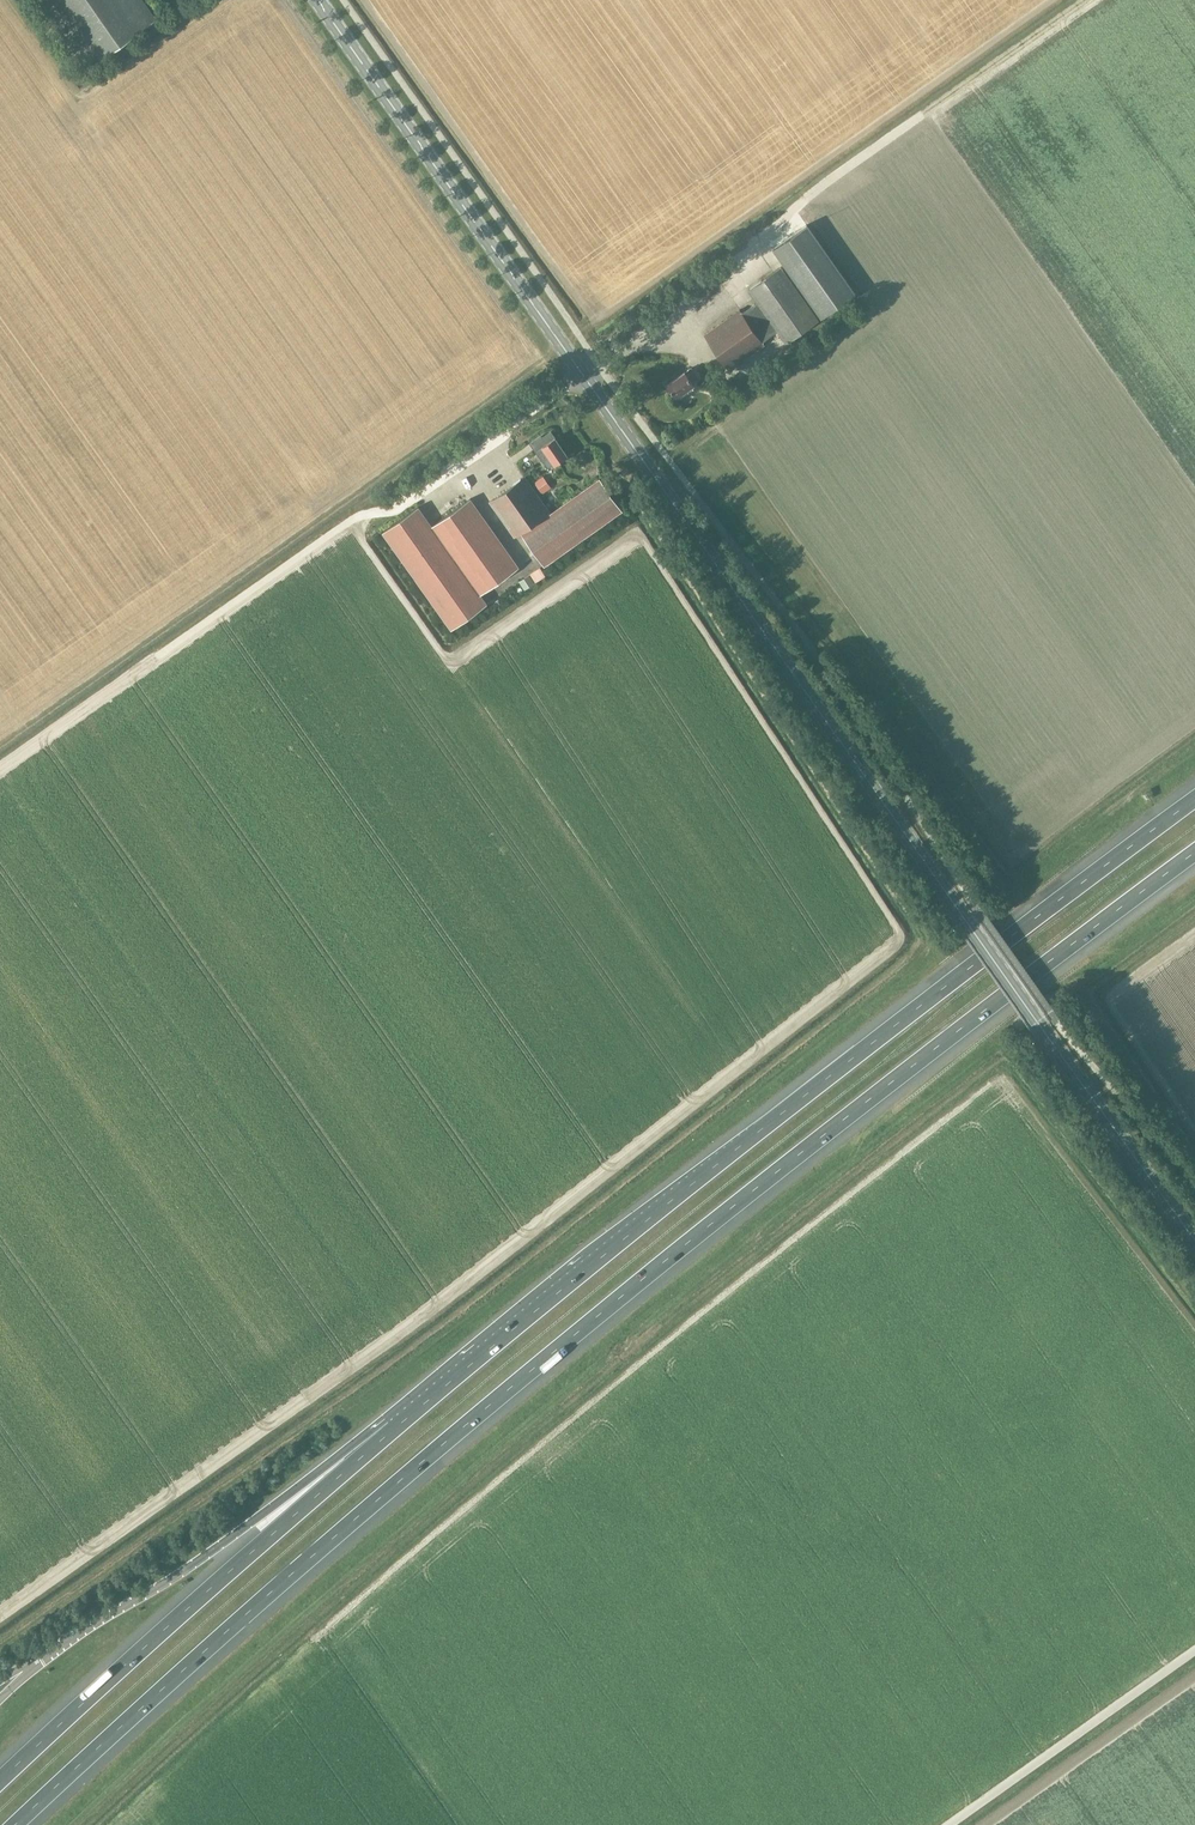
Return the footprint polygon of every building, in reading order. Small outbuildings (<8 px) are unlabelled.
[(157,18),(144,0),(40,0),(87,67),(157,18)] [(806,225),(773,248),(822,318),(855,294),(806,225)] [(729,369),(764,344),(762,341),(777,330),(786,343),(818,320),(780,267),(748,290),(757,302),(742,313),(739,310),(705,334),(729,369)] [(692,381),(698,377),(691,368),(685,372),(667,384),(676,397),(694,385),(692,381)] [(554,464),(567,455),(551,431),(531,445),(542,461),(549,456),(554,464)] [(549,511),(524,477),(490,501),(514,536),(520,532),(544,565),(622,510),(600,478),(550,513),(549,511)] [(486,604),(480,595),(519,567),(470,498),(431,526),(417,507),(382,531),(451,629),(486,604)]
